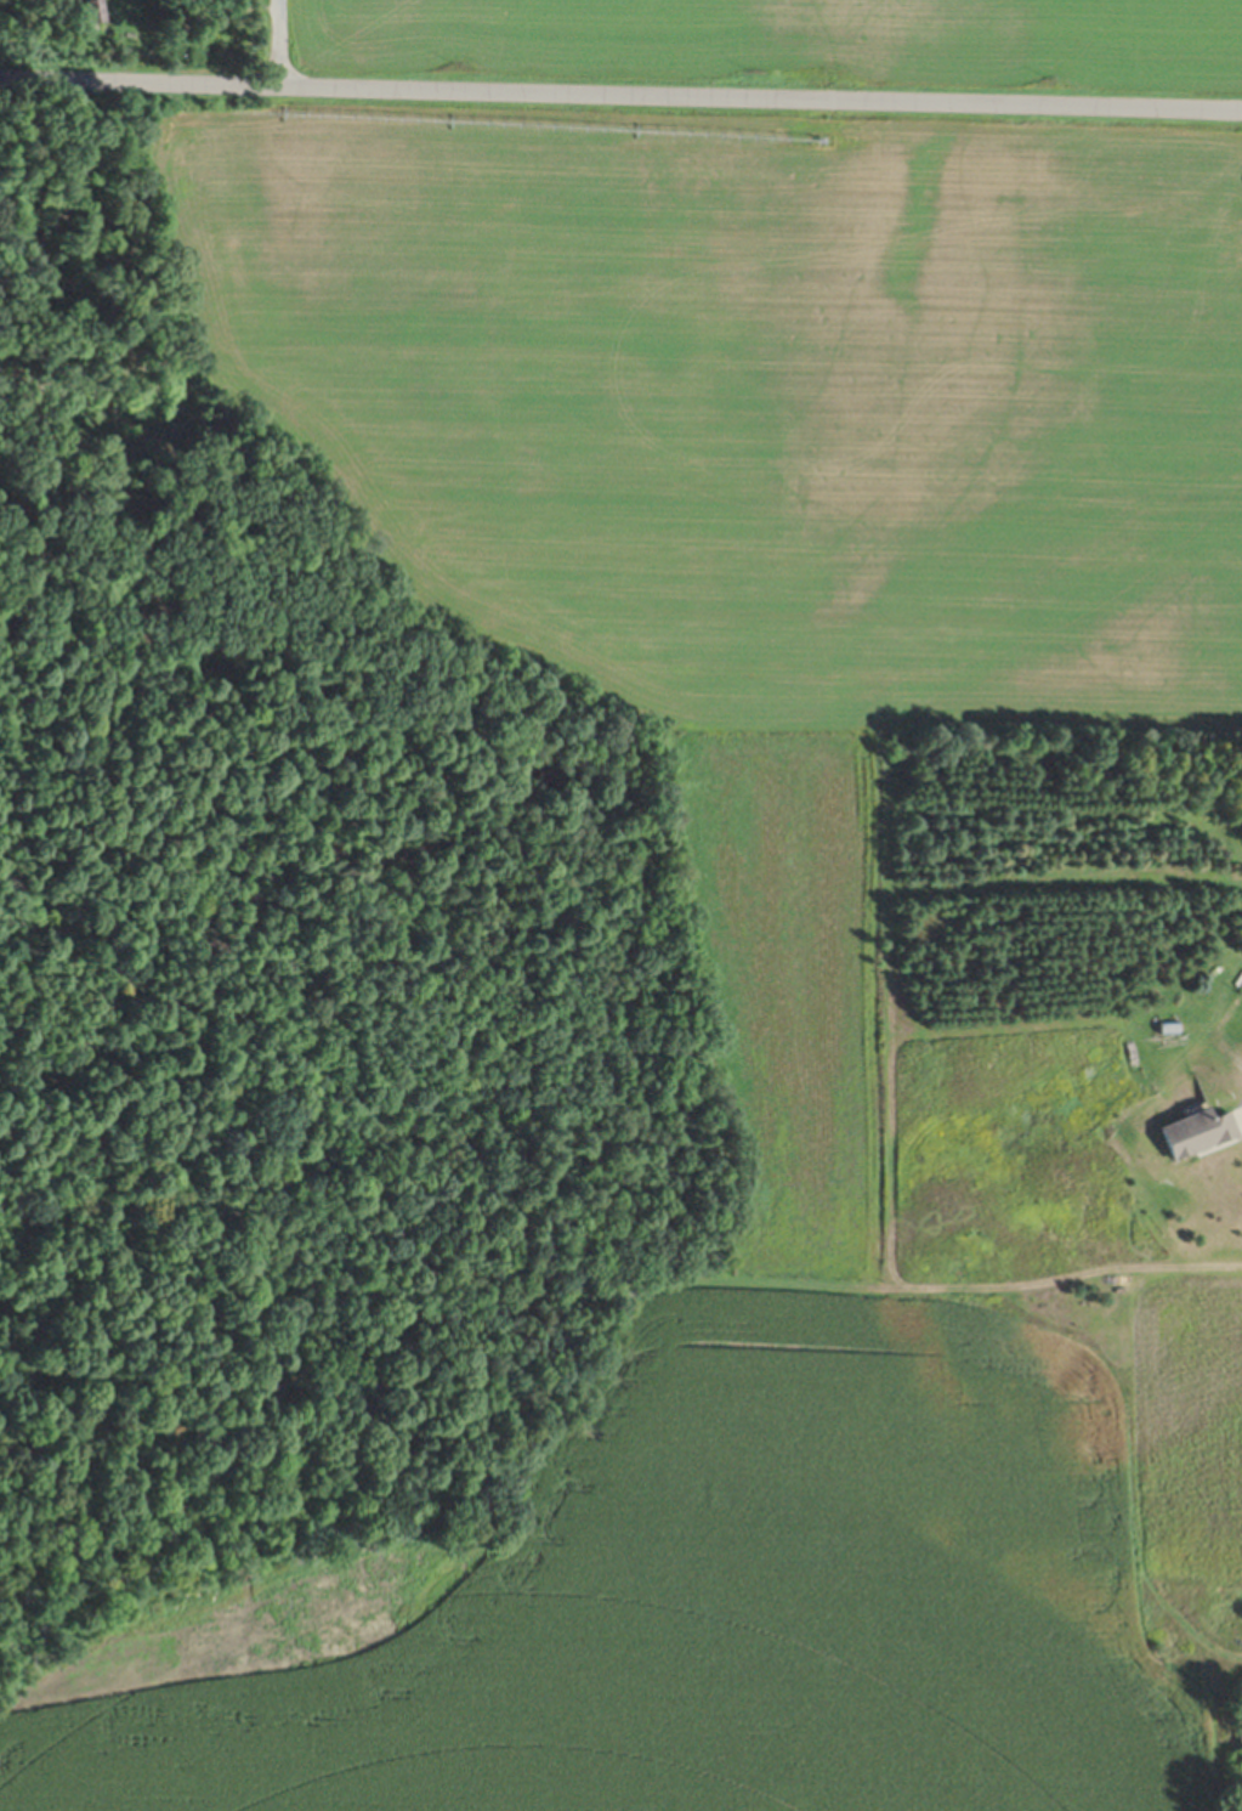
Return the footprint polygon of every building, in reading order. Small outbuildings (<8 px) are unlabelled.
[(1240,1139),(1232,1113),(1215,1118),(1212,1110),(1160,1128),(1171,1162),(1240,1139)]
